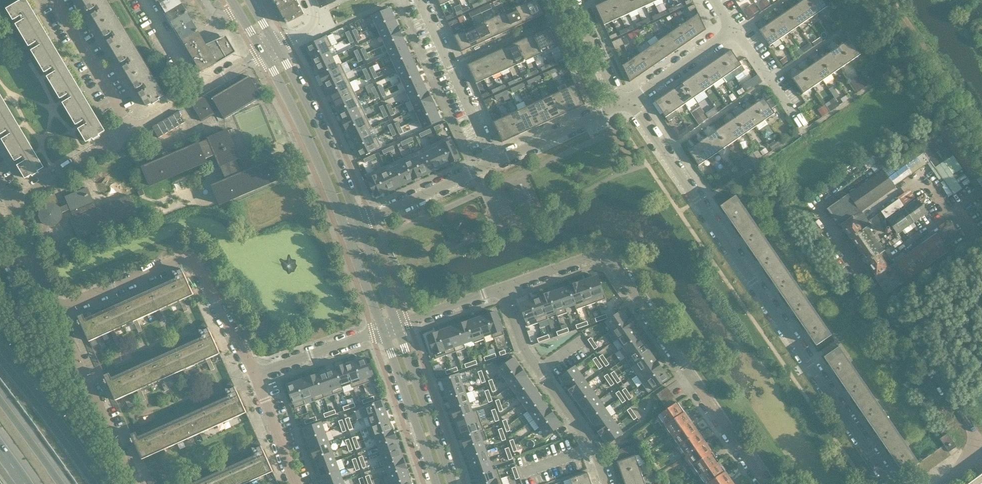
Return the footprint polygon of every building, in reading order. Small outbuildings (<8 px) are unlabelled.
[(13,6),(8,9),(15,20),(16,20),(18,24),(25,35),(41,26),(26,0),(23,0),(13,6)] [(91,11),(91,10),(93,14),(93,15),(100,26),(117,16),(107,0),(84,0),(91,11)] [(182,4),(180,0),(168,0),(160,5),(165,14),(182,4)] [(300,5),(297,0),(287,0),(277,5),(282,14),(300,5)] [(526,2),(534,19),(544,14),(538,0),(531,0),(526,2)] [(604,2),(612,21),(621,17),(613,0),(608,0),(604,2)] [(621,17),(629,14),(623,0),(613,0),(621,17)] [(629,14),(637,10),(633,0),(623,0),(629,14)] [(637,10),(645,6),(643,0),(633,0),(637,10)] [(797,4),(808,20),(817,13),(808,0),(803,0),(797,4)] [(817,13),(827,6),(823,0),(808,0),(817,13)] [(526,2),(516,7),(523,24),(534,19),(526,2)] [(604,25),(612,21),(604,2),(595,6),(604,25)] [(749,17),(758,11),(753,3),(744,9),(749,17)] [(170,23),(187,12),(182,4),(165,14),(170,23)] [(797,4),(788,11),(798,26),(808,20),(797,4)] [(305,15),(300,5),(282,14),(287,24),(305,15)] [(454,8),(457,16),(464,13),(462,9),(460,5),(454,8)] [(516,7),(505,12),(513,28),(523,24),(516,7)] [(394,18),(389,9),(372,16),(377,26),(394,18)] [(788,11),(778,17),(788,33),(798,26),(788,11)] [(187,12),(170,23),(176,32),(193,22),(187,12)] [(505,12),(495,16),(503,33),(513,28),(505,12)] [(706,30),(699,13),(688,20),(699,35),(706,30)] [(132,42),(117,16),(100,26),(106,37),(107,37),(109,40),(109,41),(115,52),(132,42)] [(495,16),(485,21),(492,38),(503,33),(495,16)] [(778,17),(769,23),(779,39),(788,33),(778,17)] [(398,28),(394,18),(377,26),(381,35),(398,28)] [(699,35),(688,20),(678,27),(688,42),(699,35)] [(485,21),(474,26),(482,42),(492,38),(485,21)] [(193,22),(176,32),(181,41),(198,30),(193,22)] [(759,30),(770,45),(779,39),(769,23),(759,30)] [(57,52),(41,26),(25,35),(31,46),(34,50),(33,50),(40,62),(57,52)] [(474,26),(464,31),(472,47),(482,42),(474,26)] [(550,27),(541,31),(550,50),(559,46),(550,27)] [(688,42),(678,27),(668,34),(679,48),(688,42)] [(402,37),(398,28),(381,35),(385,45),(402,37)] [(198,30),(181,41),(187,50),(204,40),(198,30)] [(454,35),(461,52),(472,47),(464,31),(454,35)] [(541,31),(533,35),(542,54),(550,50),(541,31)] [(679,48),(668,34),(659,40),(669,55),(679,48)] [(533,35),(525,38),(534,57),(542,54),(533,35)] [(226,36),(206,45),(204,40),(187,50),(200,73),(208,68),(209,69),(236,52),(226,36)] [(332,46),(328,36),(306,46),(311,56),(332,46)] [(407,46),(402,37),(385,45),(389,54),(407,46)] [(525,38),(517,42),(525,61),(534,57),(525,38)] [(618,39),(612,42),(615,48),(621,46),(618,39)] [(850,39),(840,46),(850,61),(860,54),(850,39)] [(669,55),(659,40),(650,46),(661,61),(669,55)] [(132,42),(115,52),(122,63),(125,67),(124,67),(131,78),(148,68),(132,42)] [(517,42),(508,46),(517,65),(525,61),(517,42)] [(315,65),(338,54),(333,45),(332,46),(311,56),(315,65)] [(411,55),(407,46),(389,54),(394,63),(411,55)] [(508,46),(500,49),(509,69),(517,65),(508,46)] [(661,61),(650,46),(640,53),(650,68),(661,61)] [(840,46),(830,52),(841,68),(850,61),(840,46)] [(500,49),(492,53),(501,72),(509,69),(500,49)] [(795,58),(802,53),(799,49),(792,54),(795,58)] [(745,70),(731,50),(721,56),(732,72),(735,77),(745,70)] [(57,52),(40,62),(47,72),(49,76),(56,88),(73,78),(57,52)] [(830,52),(821,59),(831,74),(841,68),(830,52)] [(492,53),(484,57),(493,76),(501,72),(492,53)] [(650,68),(640,53),(630,60),(640,75),(650,68)] [(320,74),(341,64),(342,64),(338,54),(315,65),(320,74)] [(415,65),(411,55),(394,63),(398,72),(415,65)] [(721,56),(711,63),(722,78),(732,72),(721,56)] [(484,57),(476,61),(484,80),(493,76),(484,57)] [(821,59),(811,65),(822,81),(831,74),(821,59)] [(630,82),(640,75),(630,60),(623,65),(630,82)] [(476,61),(467,65),(476,84),(484,80),(476,61)] [(711,63),(702,69),(712,85),(722,78),(711,63)] [(324,84),(346,73),(341,64),(320,74),(324,84)] [(419,74),(415,65),(398,72),(402,82),(419,74)] [(811,65),(802,71),(813,87),(822,81),(811,65)] [(148,68),(131,78),(138,89),(140,93),(148,106),(153,103),(154,104),(160,101),(160,99),(165,96),(148,68)] [(702,69),(692,76),(703,91),(712,85),(702,69)] [(802,71),(793,78),(803,93),(813,87),(802,71)] [(329,93),(350,82),(346,73),(324,84),(329,93)] [(225,118),(264,98),(259,87),(262,86),(256,74),(224,90),(222,86),(192,100),(202,120),(221,111),(225,118)] [(423,83),(419,74),(402,82),(406,91),(423,83)] [(747,93),(763,82),(758,75),(742,85),(747,93)] [(692,76),(683,82),(694,98),(703,91),(692,76)] [(88,104),(73,78),(56,88),(62,98),(63,98),(65,102),(72,114),(88,104)] [(333,102),(355,92),(350,82),(329,93),(333,102)] [(683,82),(673,89),(684,104),(694,98),(683,82)] [(428,92),(423,83),(406,91),(411,100),(428,92)] [(577,108),(568,88),(567,88),(565,84),(557,88),(559,92),(569,112),(577,108)] [(576,84),(568,88),(577,108),(585,105),(576,84)] [(833,88),(829,90),(835,99),(839,97),(833,88)] [(673,89),(664,95),(675,111),(684,104),(673,89)] [(338,111),(359,101),(355,92),(333,102),(338,111)] [(432,102),(428,92),(411,100),(415,110),(432,102)] [(569,112),(559,92),(551,96),(560,116),(569,112)] [(12,114),(0,95),(0,121),(12,114)] [(664,95),(655,101),(666,117),(675,111),(664,95)] [(560,116),(551,96),(543,99),(552,120),(560,116)] [(774,113),(771,109),(777,105),(772,97),(766,101),(764,98),(753,105),(764,120),(774,113)] [(342,120),(363,110),(369,107),(365,98),(359,101),(338,111),(342,120)] [(552,120),(543,99),(535,103),(544,124),(552,120)] [(436,111),(432,102),(415,110),(419,119),(436,111)] [(544,124),(535,103),(526,107),(536,127),(544,124)] [(88,104),(72,114),(78,125),(78,124),(81,128),(80,129),(88,142),(93,139),(94,140),(101,136),(100,135),(105,132),(88,104)] [(766,124),(764,120),(753,105),(744,111),(755,127),(757,130),(766,124)] [(691,112),(699,124),(708,119),(705,114),(699,106),(691,112)] [(536,127),(526,107),(518,111),(528,131),(536,127)] [(824,107),(818,111),(822,117),(828,112),(824,107)] [(712,109),(705,114),(708,119),(715,115),(712,109)] [(347,129),(368,119),(363,110),(342,120),(347,129)] [(441,121),(436,111),(419,119),(424,129),(438,122),(441,121)] [(528,131),(518,111),(510,114),(519,135),(528,131)] [(744,111),(734,118),(745,133),(755,127),(744,111)] [(12,114),(0,121),(0,133),(1,135),(2,135),(4,139),(11,151),(28,141),(12,114)] [(519,135),(510,114),(502,118),(511,139),(519,135)] [(503,142),(511,139),(502,118),(493,122),(503,142)] [(734,118),(725,124),(736,140),(745,133),(734,118)] [(372,128),(368,119),(347,129),(351,139),(368,130),(372,128)] [(951,121),(936,132),(970,181),(977,177),(981,173),(981,165),(951,121)] [(725,124),(716,131),(726,146),(736,140),(725,124)] [(675,127),(671,130),(678,140),(685,135),(683,132),(680,132),(679,132),(675,127)] [(372,139),(368,130),(351,139),(356,148),(372,139)] [(213,183),(220,203),(288,178),(280,157),(242,171),(238,159),(241,158),(231,131),(142,163),(150,185),(210,163),(208,157),(217,154),(226,179),(213,183)] [(716,131),(706,137),(717,153),(726,146),(716,131)] [(970,182),(936,132),(919,144),(953,194),(970,182)] [(360,157),(381,147),(377,137),(372,139),(356,148),(360,157)] [(460,158),(450,137),(440,141),(450,162),(460,158)] [(706,137),(697,144),(708,159),(717,153),(706,137)] [(28,141),(11,151),(17,161),(20,165),(19,165),(27,179),(33,175),(33,177),(40,173),(39,172),(44,169),(28,141)] [(450,162),(440,141),(431,145),(441,167),(450,162)] [(699,165),(708,159),(697,144),(688,150),(699,165)] [(441,167),(431,145),(422,149),(424,154),(432,171),(441,167)] [(884,169),(895,185),(929,162),(917,145),(884,169)] [(757,152),(749,158),(753,164),(762,159),(757,152)] [(412,154),(403,158),(413,179),(422,175),(414,158),(412,154)] [(432,171),(424,154),(414,158),(422,175),(432,171)] [(413,179),(403,158),(394,162),(396,166),(404,184),(413,179)] [(748,159),(740,165),(744,171),(752,165),(748,159)] [(865,171),(869,177),(882,169),(878,163),(865,171)] [(735,165),(730,169),(734,175),(740,171),(735,165)] [(394,188),(387,171),(385,166),(375,171),(385,192),(394,188)] [(396,166),(387,171),(394,188),(404,184),(396,166)] [(885,250),(868,226),(871,224),(861,211),(895,187),(883,170),(827,209),(839,227),(841,226),(850,239),(848,240),(852,244),(854,242),(865,257),(862,259),(865,264),(867,263),(876,276),(874,277),(886,295),(949,251),(947,247),(937,233),(894,263),(888,267),(879,254),(885,250)] [(368,179),(366,180),(366,181),(370,191),(372,190),(375,196),(385,192),(375,171),(366,175),(368,179)] [(41,210),(40,216),(42,221),(47,224),(52,225),(58,223),(61,218),(62,213),(70,209),(74,218),(72,219),(71,219),(78,237),(79,236),(91,231),(103,226),(106,225),(110,223),(114,222),(118,220),(121,219),(125,217),(136,212),(129,195),(128,195),(129,195),(96,209),(95,206),(94,204),(90,193),(88,188),(87,188),(84,189),(80,191),(80,190),(74,193),(65,197),(68,204),(67,205),(62,206),(60,208),(55,204),(49,203),(44,206),(41,210)] [(721,206),(737,229),(752,219),(736,196),(721,206)] [(889,225),(888,227),(887,227),(886,228),(885,228),(885,229),(885,230),(885,231),(886,232),(886,233),(887,233),(888,233),(889,233),(890,232),(890,231),(893,230),(894,229),(897,234),(928,213),(918,198),(887,220),(890,225),(889,225)] [(886,218),(903,206),(898,199),(881,211),(886,218)] [(737,229),(753,252),(768,242),(752,219),(737,229)] [(962,236),(952,222),(937,233),(947,247),(962,236)] [(769,276),(784,266),(768,242),(753,252),(769,276)] [(784,299),(799,288),(784,266),(769,276),(784,299)] [(86,322),(85,319),(83,314),(78,316),(89,341),(91,341),(96,338),(111,331),(111,332),(115,330),(134,321),(138,320),(157,311),(161,309),(180,301),(183,299),(194,294),(182,268),(171,273),(171,274),(172,275),(173,276),(173,277),(174,277),(175,278),(177,278),(178,280),(86,322)] [(598,276),(588,279),(596,302),(606,299),(598,276)] [(588,279),(578,283),(586,306),(596,302),(588,279)] [(578,283),(568,286),(576,309),(586,306),(578,283)] [(559,289),(559,290),(567,313),(567,312),(566,308),(574,305),(576,309),(568,286),(567,287),(559,289)] [(800,321),(815,311),(799,288),(784,299),(800,321)] [(550,293),(549,293),(557,316),(567,313),(559,290),(550,293)] [(549,293),(540,296),(548,319),(547,317),(556,314),(557,316),(549,293)] [(540,296),(530,300),(538,323),(548,319),(540,296)] [(530,300),(520,303),(528,326),(538,323),(530,300)] [(617,314),(606,322),(611,330),(608,333),(628,319),(622,311),(617,314)] [(831,335),(815,311),(800,321),(816,345),(831,335)] [(496,312),(486,315),(494,338),(504,335),(496,312)] [(486,315),(477,319),(484,339),(484,337),(492,334),(494,338),(486,315)] [(477,319),(467,322),(474,343),(484,339),(477,319)] [(628,319),(608,333),(614,342),(634,328),(628,319)] [(113,380),(112,378),(109,373),(105,375),(116,400),(137,390),(141,389),(160,380),(164,378),(184,370),(187,368),(206,359),(210,358),(220,353),(206,322),(205,322),(204,323),(203,323),(202,324),(202,325),(201,325),(201,326),(201,327),(201,328),(200,329),(200,330),(201,331),(201,332),(201,333),(201,334),(202,334),(202,335),(204,339),(113,380)] [(467,322),(457,325),(464,344),(473,341),(474,343),(467,322)] [(457,325),(448,329),(456,352),(455,347),(464,344),(457,325)] [(614,342),(613,342),(618,351),(619,350),(639,336),(634,328),(614,342)] [(448,329),(438,332),(446,355),(456,352),(448,329)] [(438,332),(428,336),(432,347),(430,347),(432,354),(434,353),(436,359),(446,355),(438,332)] [(639,336),(619,350),(625,358),(645,345),(639,336)] [(645,345),(625,358),(631,367),(651,353),(645,345)] [(825,357),(831,367),(840,380),(855,370),(839,347),(825,357)] [(651,353),(631,367),(637,375),(657,361),(651,353)] [(365,358),(355,361),(363,384),(373,381),(371,376),(374,375),(370,364),(368,365),(365,358)] [(514,358),(498,369),(504,378),(520,367),(514,358)] [(355,361),(345,365),(353,388),(363,384),(355,361)] [(637,375),(632,378),(638,387),(643,384),(662,370),(657,361),(637,375)] [(345,365),(336,368),(344,391),(344,393),(354,390),(353,388),(345,365)] [(575,366),(560,377),(566,386),(581,375),(575,366)] [(520,367),(504,378),(510,386),(526,375),(520,367)] [(336,368),(326,371),(334,394),(344,391),(336,368)] [(662,370),(643,384),(649,392),(668,379),(662,370)] [(871,394),(855,370),(840,380),(856,404),(871,394)] [(326,371),(316,375),(324,398),(334,394),(326,371)] [(459,373),(441,380),(445,390),(463,383),(468,381),(465,371),(459,373)] [(316,375),(307,378),(315,401),(324,398),(316,375)] [(526,375),(510,386),(516,394),(531,383),(526,375)] [(581,375),(566,386),(572,394),(587,383),(581,375)] [(307,378),(297,382),(305,405),(315,401),(307,378)] [(139,439),(138,437),(136,432),(131,434),(142,459),(164,449),(246,412),(232,381),(231,381),(230,382),(229,383),(228,384),(227,385),(227,386),(227,387),(227,388),(227,389),(227,390),(227,391),(228,392),(228,393),(229,394),(231,398),(139,439)] [(297,382),(287,385),(295,408),(305,405),(297,382)] [(463,383),(445,390),(448,399),(466,393),(463,383)] [(531,383),(516,394),(522,403),(537,392),(531,383)] [(587,383),(572,394),(578,402),(593,391),(587,383)] [(656,394),(660,399),(670,391),(667,387),(656,394)] [(466,393),(448,399),(452,409),(469,403),(476,401),(472,391),(466,393)] [(593,391),(578,402),(584,410),(599,400),(593,391)] [(670,391),(660,399),(663,404),(674,397),(670,391)] [(537,392),(522,403),(528,411),(543,400),(537,392)] [(871,394),(856,404),(872,426),(887,416),(871,394)] [(674,397),(663,404),(667,410),(678,402),(674,397)] [(382,400),(360,408),(363,418),(386,410),(382,400)] [(543,400),(528,411),(534,419),(549,408),(543,400)] [(599,400),(584,410),(590,419),(605,408),(599,400)] [(678,402),(667,410),(659,415),(665,425),(684,412),(678,402)] [(469,403),(452,409),(455,419),(473,412),(469,403)] [(605,408),(590,419),(596,427),(611,416),(616,413),(610,404),(605,408)] [(534,419),(530,422),(536,430),(540,428),(555,417),(549,408),(534,419)] [(473,412),(455,419),(458,428),(481,420),(486,418),(483,409),(477,411),(473,412)] [(386,410),(363,418),(367,428),(371,426),(389,420),(386,410)] [(684,412),(665,425),(672,435),(691,422),(684,412)] [(611,416),(596,427),(601,435),(617,425),(611,416)] [(903,440),(887,416),(872,426),(888,450),(903,440)] [(555,417),(540,428),(546,436),(561,425),(555,417)] [(371,426),(367,428),(370,437),(375,436),(393,430),(389,420),(371,426)] [(481,420),(458,428),(462,438),(484,430),(481,420)] [(322,422),(304,429),(308,439),(325,432),(322,422)] [(691,422),(672,435),(679,445),(698,432),(691,422)] [(617,425),(601,435),(608,444),(623,433),(617,425)] [(393,430),(375,436),(378,446),(396,439),(393,430)] [(484,430),(462,438),(465,447),(483,441),(487,440),(484,430)] [(325,432),(308,439),(311,448),(329,442),(325,432)] [(698,432),(679,445),(686,455),(705,442),(698,432)] [(956,447),(947,433),(940,439),(949,452),(956,447)] [(396,439),(378,446),(382,455),(399,449),(396,439)] [(273,471),(259,440),(258,440),(256,441),(255,442),(255,443),(254,443),(254,444),(254,445),(253,446),(253,447),(253,448),(253,449),(254,450),(254,451),(254,452),(255,452),(255,453),(257,457),(198,483),(244,483),(273,471)] [(888,450),(899,466),(904,473),(906,471),(919,463),(903,440),(888,450)] [(483,441),(465,447),(469,457),(486,451),(483,441)] [(329,442),(311,448),(315,458),(332,451),(329,442)] [(705,442),(686,455),(693,465),(712,451),(705,442)] [(944,445),(938,449),(945,459),(951,455),(944,445)] [(618,454),(631,452),(630,446),(617,448),(618,454)] [(382,455),(378,456),(382,466),(385,465),(403,459),(399,449),(382,455)] [(938,449),(933,453),(940,462),(945,459),(938,449)] [(332,451),(315,458),(318,467),(336,461),(332,451)] [(486,451),(469,457),(472,467),(490,460),(486,451)] [(712,451),(693,465),(700,475),(719,462),(712,451)] [(933,453),(928,456),(935,466),(940,462),(933,453)] [(617,462),(621,473),(639,467),(635,455),(617,462)] [(928,456),(923,460),(930,469),(935,466),(928,456)] [(403,459),(385,465),(388,474),(406,468),(403,459)] [(490,460),(472,467),(475,476),(498,468),(493,470),(490,460)] [(923,460),(918,463),(925,473),(930,469),(923,460)] [(336,461),(318,467),(322,477),(339,470),(336,461)] [(700,475),(706,483),(707,483),(725,471),(719,462),(700,475)] [(918,463),(914,467),(920,476),(925,473),(918,463)] [(639,467),(621,473),(625,483),(643,477),(639,467)] [(914,467),(909,470),(916,479),(920,476),(914,467)] [(388,474),(392,483),(409,478),(406,468),(388,474)] [(475,476),(478,483),(484,483),(501,478),(498,468),(475,476)] [(322,477),(324,483),(332,483),(343,480),(339,470),(322,477)] [(707,483),(728,483),(732,481),(725,471),(707,483)] [(572,483),(591,483),(592,483),(588,472),(570,479),(572,483)]
